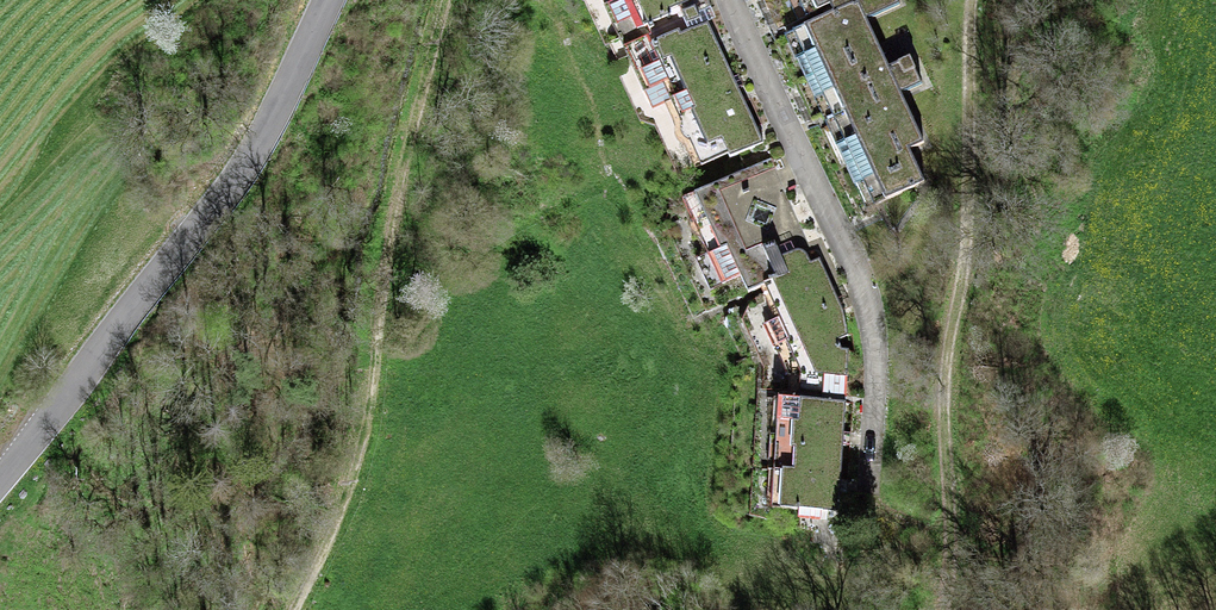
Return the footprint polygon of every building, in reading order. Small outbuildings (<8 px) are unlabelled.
[(609,7),(625,0),(602,0),(606,9),(609,7)] [(609,7),(624,38),(672,15),(670,11),(694,0),(625,0),(609,7)] [(806,80),(879,45),(867,20),(900,5),(898,0),(854,0),(831,10),(833,13),(793,32),(805,56),(796,60),(806,80)] [(806,17),(830,6),(831,10),(854,0),(798,0),(806,17)] [(631,53),(647,88),(721,52),(708,22),(681,35),(679,31),(631,53)] [(889,67),(879,45),(806,80),(815,98),(823,95),(830,111),(916,71),(910,57),(889,67)] [(744,102),(721,52),(647,88),(643,89),(652,108),(671,99),(685,130),(744,102)] [(916,71),(830,111),(845,142),(837,146),(855,185),(863,181),(874,205),(924,182),(909,150),(924,143),(901,94),(922,84),(916,71)] [(763,142),(744,102),(685,130),(701,166),(728,153),(730,158),(763,142)] [(767,284),(782,315),(835,291),(820,258),(817,259),(771,159),(688,197),(712,250),(696,258),(711,290),(741,276),(749,293),(767,284)] [(844,310),(835,291),(782,315),(764,323),(775,347),(778,346),(792,376),(791,392),(845,395),(849,350),(842,349),(838,340),(848,335),(844,310)] [(783,398),(781,433),(844,437),(846,402),(783,398)] [(775,472),(778,472),(841,475),(844,437),(781,433),(777,433),(775,472)] [(839,512),(841,475),(778,472),(776,507),(800,509),(799,517),(822,519),(823,511),(839,512)]
